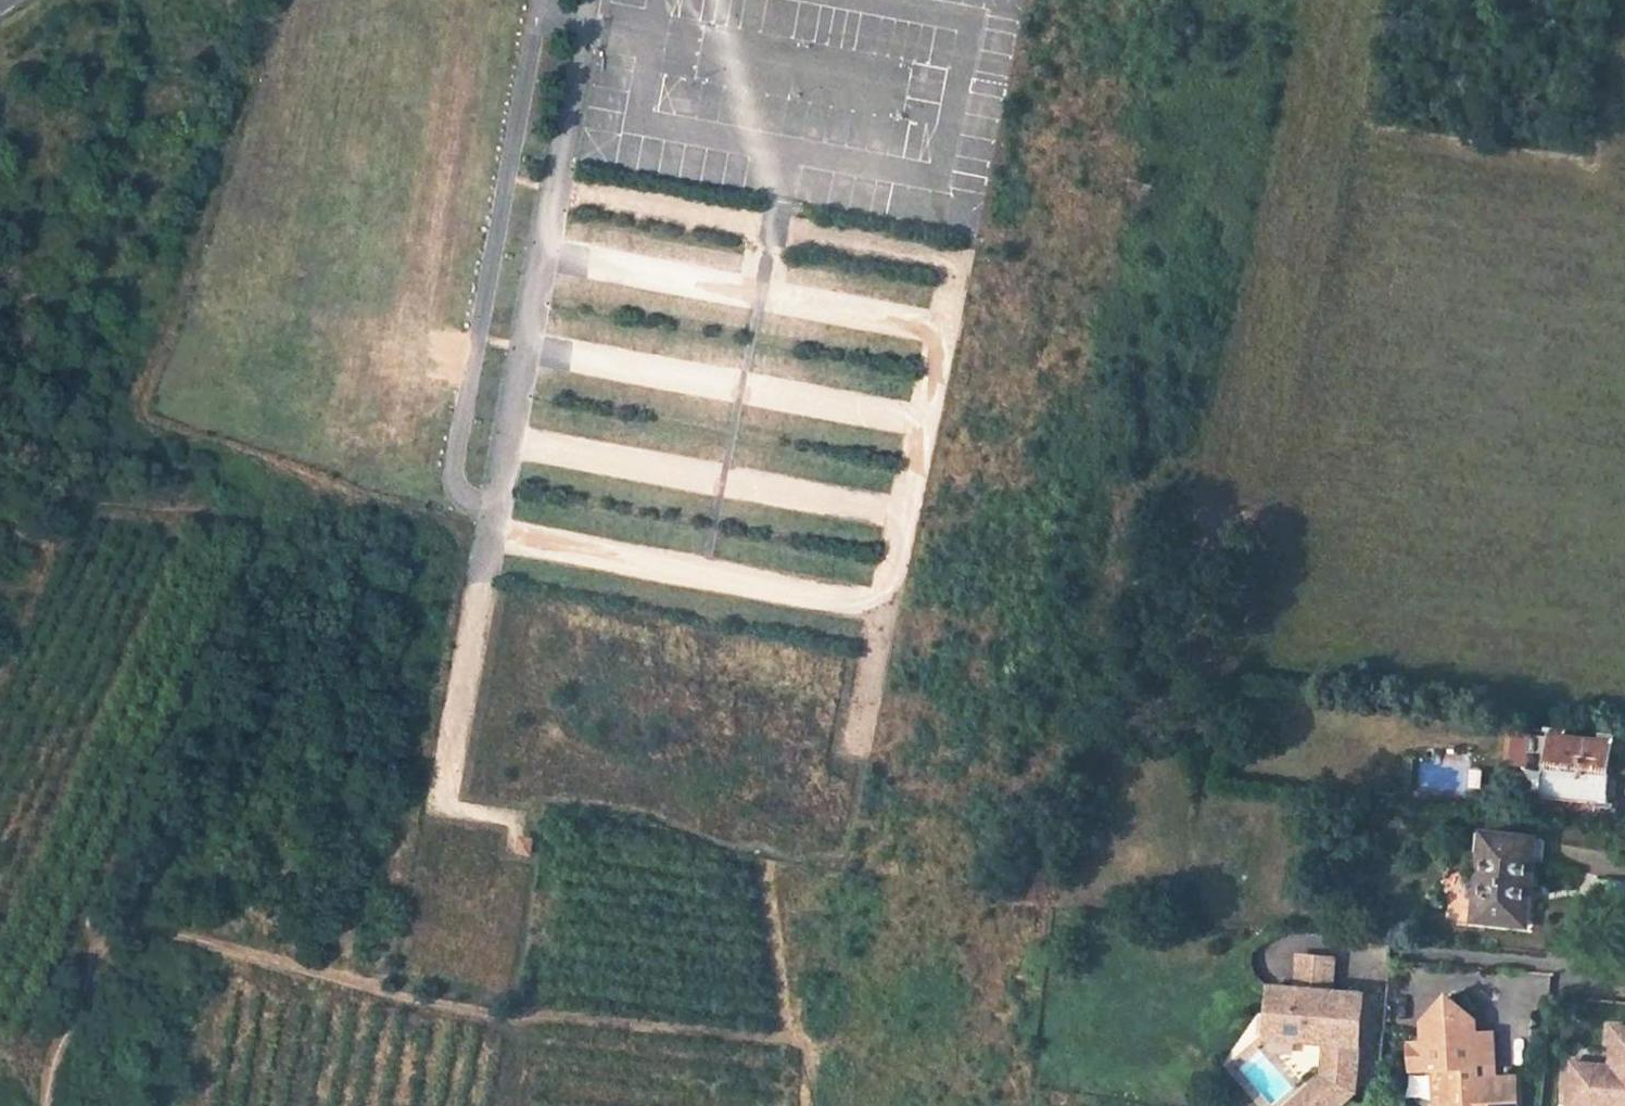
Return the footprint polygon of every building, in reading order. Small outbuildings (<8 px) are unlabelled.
[(1277,733),(1261,731),(1261,748),(1276,750),(1277,733)] [(1552,759),(1555,734),(1535,732),(1532,758),(1552,759)] [(1605,763),(1608,740),(1555,734),(1552,759),(1549,790),(1600,795),(1609,796),(1611,772),(1604,771),(1605,763)] [(1617,807),(1622,765),(1613,764),(1605,763),(1604,771),(1611,772),(1609,796),(1600,795),(1599,805),(1617,807)] [(1487,874),(1491,833),(1480,832),(1475,873),(1481,874),(1487,874)] [(1535,857),(1538,838),(1491,833),(1487,874),(1481,874),(1477,918),(1528,924),(1535,857)] [(1546,858),(1547,839),(1538,838),(1535,857),(1546,858)] [(1339,955),(1279,949),(1276,980),(1336,985),(1339,955)] [(1276,980),(1273,1009),(1289,1010),(1290,1004),(1301,1005),(1299,1026),(1326,1029),(1322,1068),(1292,1100),(1297,1105),(1334,1105),(1359,1085),(1368,988),(1351,986),(1350,997),(1335,996),(1336,985),(1276,980)] [(1422,1020),(1423,1040),(1414,1040),(1415,1066),(1433,1065),(1434,1096),(1445,1105),(1519,1105),(1518,1074),(1495,1076),(1489,1081),(1475,1071),(1473,1024),(1472,1014),(1445,991),(1422,1020)] [(1490,1023),(1473,1024),(1475,1071),(1489,1081),(1495,1076),(1490,1023)] [(1615,1024),(1612,1063),(1574,1059),(1570,1104),(1589,1105),(1624,1105),(1624,1025),(1615,1024)] [(1415,1066),(1414,1040),(1404,1041),(1405,1066),(1415,1066)] [(1434,1096),(1435,1105),(1445,1105),(1434,1096)]
